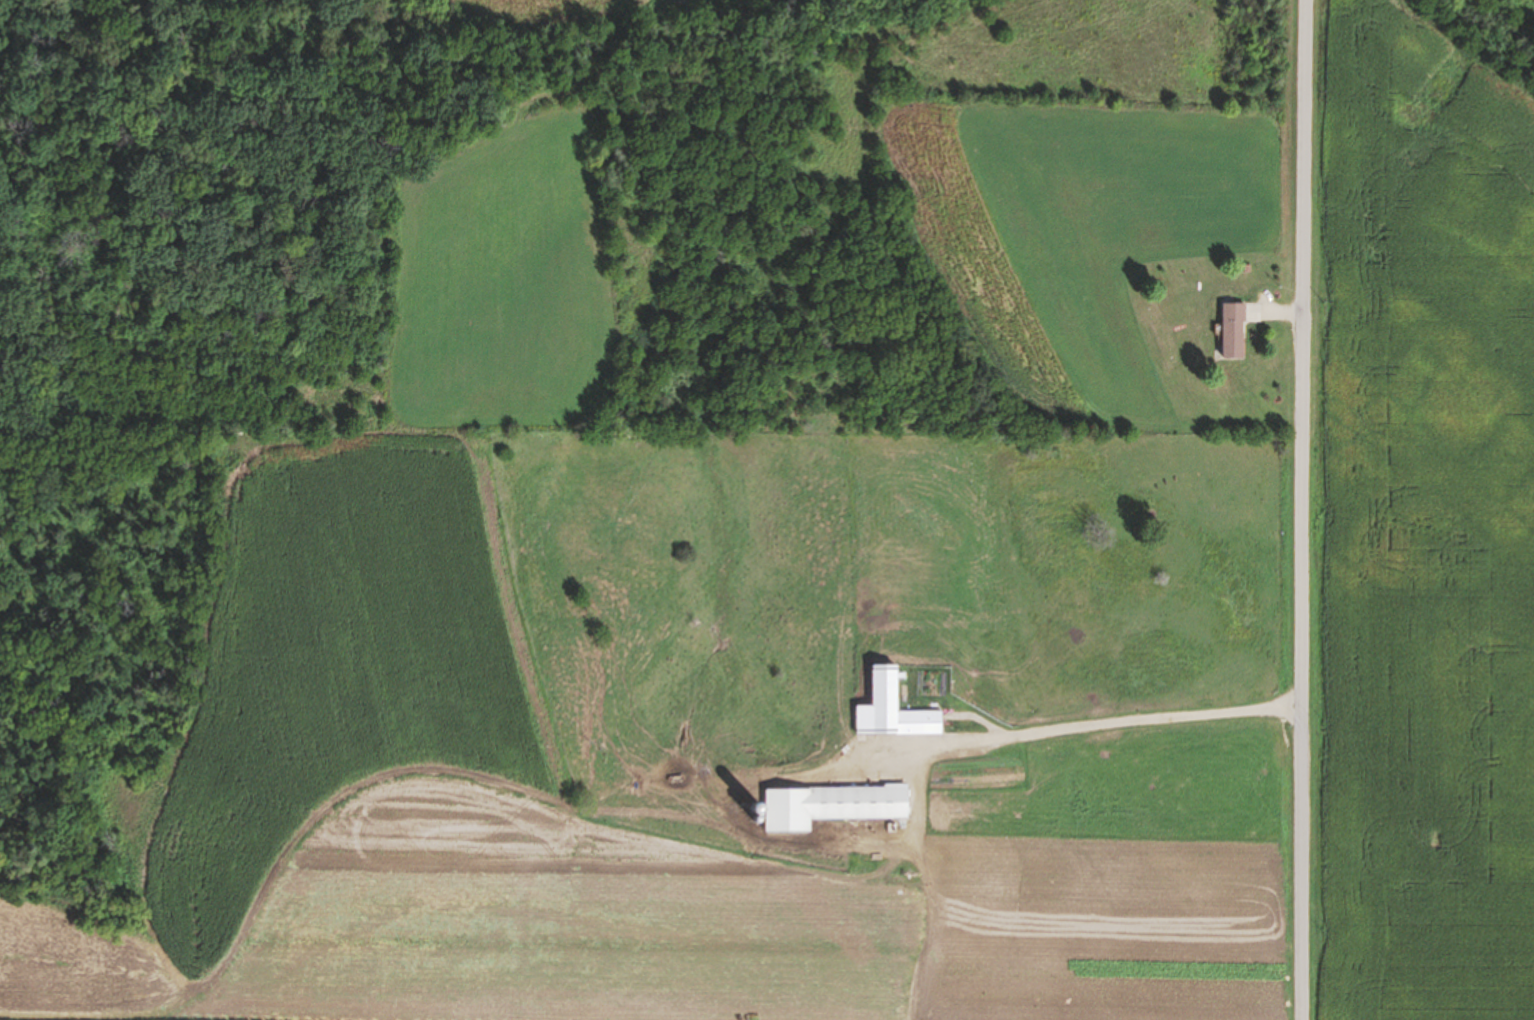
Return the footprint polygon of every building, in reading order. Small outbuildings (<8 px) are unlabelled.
[(1223,360),(1244,360),(1244,321),(1262,321),(1262,305),(1223,305),(1223,360)]
